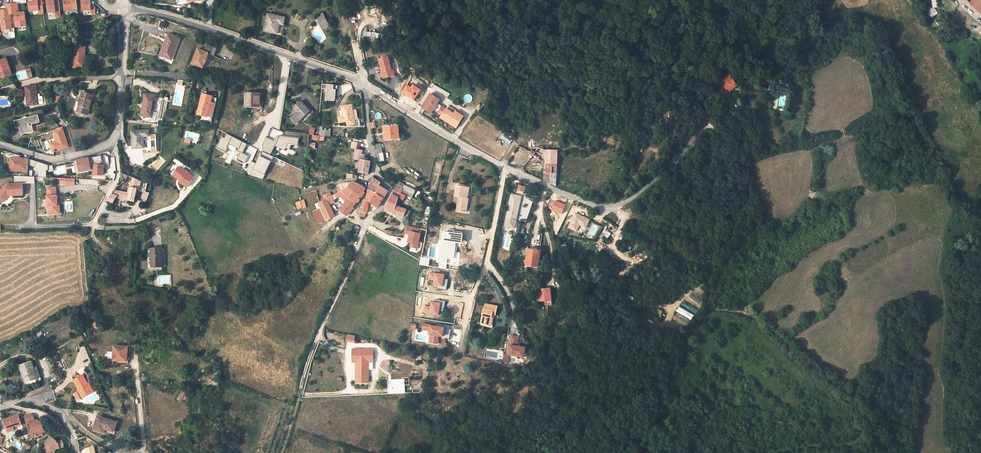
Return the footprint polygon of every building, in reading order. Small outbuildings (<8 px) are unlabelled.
[(39,10),(40,14),(44,14),(42,0),(39,0),(38,0),(38,1),(34,1),(29,2),(30,11),(39,10)] [(61,17),(59,0),(48,0),(47,0),(49,13),(56,12),(57,18),(61,17)] [(65,11),(77,10),(76,1),(72,1),(72,0),(64,0),(65,11)] [(82,1),(83,11),(91,10),(92,15),(96,14),(95,6),(91,7),(90,0),(88,0),(82,1)] [(967,1),(980,13),(980,12),(980,0),(968,0),(967,1)] [(0,10),(0,13),(2,30),(12,28),(10,14),(15,14),(17,27),(26,26),(25,12),(19,13),(17,3),(5,5),(6,10),(0,10)] [(680,8),(668,5),(665,16),(677,20),(680,8)] [(285,18),(268,14),(264,31),(277,33),(279,24),(283,25),(285,18)] [(322,17),(317,19),(322,30),(329,26),(323,14),(321,15),(322,17)] [(376,33),(365,32),(364,40),(375,41),(376,33)] [(169,34),(166,42),(161,55),(163,56),(170,58),(172,59),(180,38),(169,34)] [(200,49),(194,64),(205,68),(207,63),(209,58),(210,53),(213,54),(215,47),(208,44),(206,51),(200,49)] [(85,45),(74,45),(74,67),(83,67),(83,58),(85,58),(85,45)] [(761,56),(748,50),(745,55),(758,62),(761,56)] [(381,67),(382,67),(383,73),(382,73),(383,79),(395,76),(393,70),(392,70),(390,65),(388,57),(379,59),(381,67)] [(0,61),(0,71),(1,71),(3,78),(12,75),(8,58),(1,60),(0,61)] [(729,75),(720,82),(727,92),(730,89),(731,91),(737,86),(729,75)] [(36,85),(26,87),(28,105),(38,104),(39,104),(38,97),(36,97),(36,94),(37,94),(36,85)] [(337,90),(334,90),(334,85),(328,85),(327,89),(327,100),(333,101),(336,98),(337,90)] [(402,92),(413,100),(420,90),(413,85),(410,88),(407,85),(402,92)] [(94,95),(83,92),(77,111),(89,114),(94,95)] [(261,93),(246,93),(246,106),(260,107),(261,93)] [(156,96),(146,94),(142,115),(152,117),(153,117),(154,112),(156,96)] [(213,96),(203,94),(198,114),(208,116),(212,102),(213,96)] [(434,110),(442,116),(441,118),(456,128),(463,117),(455,112),(454,114),(446,109),(438,104),(440,100),(431,94),(422,108),(432,113),(434,110)] [(217,103),(212,102),(208,116),(213,117),(217,103)] [(296,123),(302,118),(306,115),(310,111),(307,108),(305,105),(304,105),(301,102),(297,105),(293,108),(295,110),(297,112),(291,118),(296,123)] [(721,107),(719,108),(723,114),(728,110),(724,104),(721,107)] [(344,117),(339,117),(340,122),(349,120),(354,120),(353,110),(352,105),(342,107),(344,117)] [(414,111),(421,115),(425,110),(418,105),(414,111)] [(307,108),(310,111),(306,115),(308,118),(314,112),(309,106),(307,108)] [(448,106),(446,109),(454,114),(455,112),(456,111),(448,106)] [(356,110),(353,110),(354,120),(349,120),(350,123),(355,122),(358,119),(356,110)] [(38,115),(15,121),(17,128),(20,127),(21,134),(34,131),(32,124),(40,122),(38,115)] [(384,128),(382,128),(383,134),(383,136),(383,140),(385,139),(385,140),(393,139),(399,138),(398,125),(384,127),(384,128)] [(52,131),(56,142),(49,144),(52,152),(61,149),(68,147),(62,128),(52,131)] [(149,130),(132,131),(133,148),(145,147),(144,136),(149,136),(149,130)] [(246,146),(244,145),(245,143),(226,133),(224,138),(221,136),(216,147),(225,152),(228,147),(227,147),(228,143),(238,149),(237,150),(240,152),(237,159),(244,163),(248,156),(242,153),(246,146)] [(285,151),(288,143),(293,144),(293,145),(298,146),(299,138),(280,136),(279,137),(277,136),(275,141),(266,137),(263,145),(263,152),(270,155),(275,146),(285,151)] [(362,144),(353,142),(351,149),(356,149),(360,150),(362,144)] [(360,150),(356,149),(355,159),(362,160),(363,151),(360,150)] [(546,155),(546,160),(546,173),(543,173),(543,181),(556,186),(557,166),(557,151),(546,150),(546,155)] [(536,151),(534,153),(532,155),(539,160),(541,156),(536,151)] [(105,155),(77,160),(78,165),(76,165),(77,172),(91,169),(91,168),(93,169),(93,174),(103,175),(103,165),(101,165),(101,164),(109,164),(108,157),(105,155)] [(259,156),(256,164),(251,162),(246,173),(250,175),(253,169),(264,174),(270,162),(259,156)] [(9,157),(9,171),(27,171),(27,157),(16,157),(9,157)] [(371,161),(362,160),(360,172),(368,173),(371,161)] [(38,176),(46,178),(48,171),(53,172),(54,166),(32,161),(31,166),(35,167),(34,171),(39,172),(38,176)] [(189,187),(195,178),(179,166),(173,176),(189,187)] [(253,169),(250,175),(262,179),(264,174),(253,169)] [(115,190),(112,194),(108,200),(113,202),(116,198),(129,200),(129,198),(135,200),(138,190),(140,180),(134,177),(133,181),(130,181),(130,182),(129,183),(129,184),(130,184),(128,193),(115,190)] [(370,181),(368,190),(376,193),(383,198),(388,191),(381,187),(379,185),(381,183),(373,177),(370,181)] [(360,185),(353,182),(348,189),(353,193),(354,192),(360,196),(362,197),(366,193),(364,191),(366,188),(360,185)] [(395,189),(400,192),(406,195),(412,198),(415,191),(398,182),(395,189)] [(23,195),(22,183),(6,184),(0,192),(0,194),(4,198),(7,193),(12,193),(12,195),(23,195)] [(470,188),(457,185),(455,196),(459,197),(458,202),(457,210),(466,212),(468,203),(467,203),(470,188)] [(49,214),(57,213),(57,205),(58,205),(58,201),(57,195),(56,187),(48,188),(48,196),(47,196),(48,206),(49,206),(49,214)] [(348,189),(335,195),(336,198),(340,196),(346,202),(350,198),(356,203),(360,196),(354,192),(353,193),(348,189)] [(376,193),(368,190),(366,200),(364,200),(360,211),(361,212),(361,216),(365,217),(366,213),(368,213),(369,205),(373,207),(375,205),(378,207),(383,198),(376,193)] [(146,192),(144,191),(141,201),(147,203),(147,202),(150,193),(146,192)] [(386,208),(394,211),(393,213),(397,215),(403,217),(406,210),(396,205),(398,197),(393,194),(387,206),(386,208)] [(534,199),(512,194),(505,226),(515,228),(517,219),(522,221),(526,222),(534,199)] [(333,196),(319,202),(322,208),(320,209),(325,219),(335,215),(330,204),(335,202),(334,199),(333,196)] [(356,203),(350,198),(346,202),(340,210),(346,215),(347,216),(350,212),(350,211),(351,210),(351,209),(352,209),(353,207),(356,203)] [(561,213),(565,205),(555,201),(551,210),(561,213)] [(320,209),(315,212),(319,222),(325,219),(320,209)] [(589,220),(575,214),(569,227),(576,230),(579,224),(586,227),(589,220)] [(405,234),(410,235),(409,243),(412,244),(411,248),(417,249),(420,234),(417,234),(418,229),(407,226),(405,234)] [(608,240),(612,233),(605,230),(601,237),(608,240)] [(462,234),(445,232),(441,256),(453,258),(455,239),(461,240),(462,234)] [(162,248),(151,249),(151,267),(163,266),(162,248)] [(540,251),(528,249),(526,265),(538,267),(540,251)] [(428,279),(434,280),(433,285),(442,287),(443,274),(429,272),(428,279)] [(552,305),(550,288),(542,289),(542,293),(539,293),(539,301),(543,301),(544,306),(552,305)] [(431,302),(430,307),(425,306),(424,313),(438,315),(440,303),(431,302)] [(485,307),(484,307),(480,323),(483,324),(483,328),(489,329),(493,315),(496,315),(498,306),(485,303),(485,307)] [(444,336),(445,328),(438,327),(437,329),(434,329),(435,326),(431,325),(424,323),(423,329),(430,330),(430,334),(432,334),(430,342),(438,344),(440,336),(444,336)] [(520,336),(511,335),(509,355),(527,357),(528,346),(519,345),(520,336)] [(128,346),(114,345),(114,360),(119,360),(126,361),(126,354),(128,354),(128,346)] [(352,361),(356,361),(356,382),(368,382),(368,361),(372,361),(372,349),(352,349),(352,361)] [(126,361),(119,360),(119,362),(129,363),(129,354),(128,354),(126,354),(126,361)] [(32,362),(20,365),(23,374),(24,377),(26,382),(38,378),(34,367),(32,362)] [(37,365),(34,367),(38,378),(39,381),(42,380),(37,365)] [(83,375),(74,379),(80,391),(83,397),(91,392),(86,383),(88,383),(83,375)] [(19,415),(4,420),(8,432),(15,430),(13,426),(21,423),(19,415)] [(30,415),(24,417),(27,424),(30,423),(33,430),(29,431),(32,438),(33,437),(34,435),(34,433),(38,432),(38,433),(41,434),(44,433),(41,423),(39,422),(38,422),(37,420),(34,421),(33,416),(30,415)] [(117,422),(98,416),(94,429),(104,432),(104,431),(105,429),(114,431),(117,422)] [(105,429),(104,431),(115,434),(118,423),(117,422),(114,431),(105,429)] [(48,445),(45,449),(49,452),(55,452),(56,452),(55,451),(56,450),(55,449),(57,447),(58,448),(65,446),(63,440),(58,442),(55,439),(51,436),(45,443),(48,445)]
